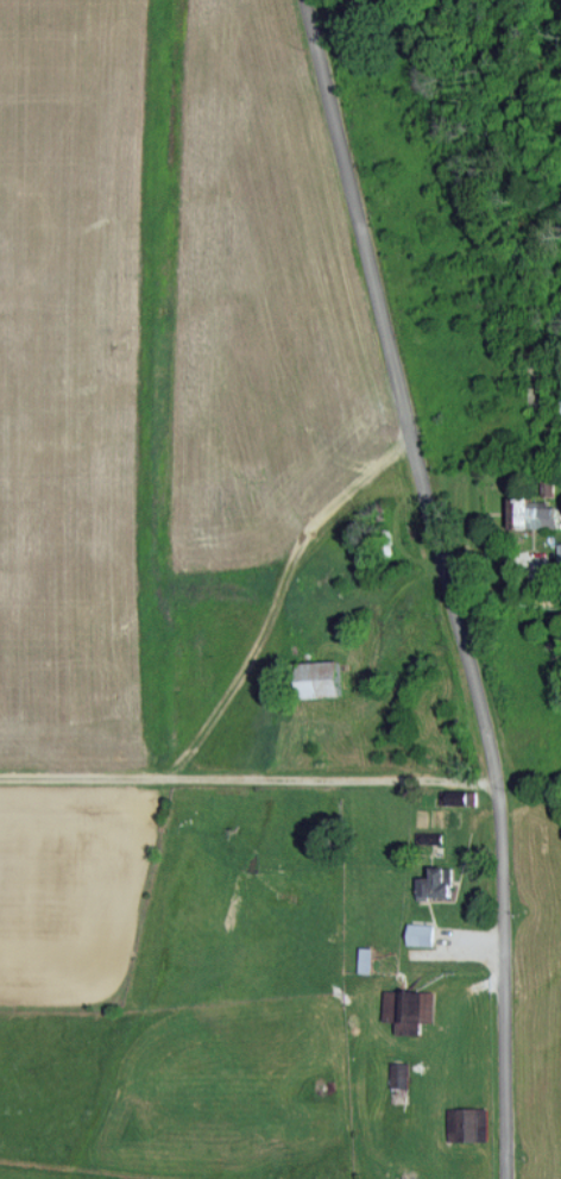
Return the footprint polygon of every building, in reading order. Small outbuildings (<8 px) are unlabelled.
[(292,662),(293,697),(336,696),(335,660),(292,662)] [(442,867),(429,867),(429,884),(442,884),(442,867)] [(432,945),(433,924),(408,922),(407,944),(432,945)] [(385,1020),(433,1022),(434,991),(386,990),(385,1020)] [(450,1141),(488,1139),(487,1107),(449,1108),(450,1141)]
